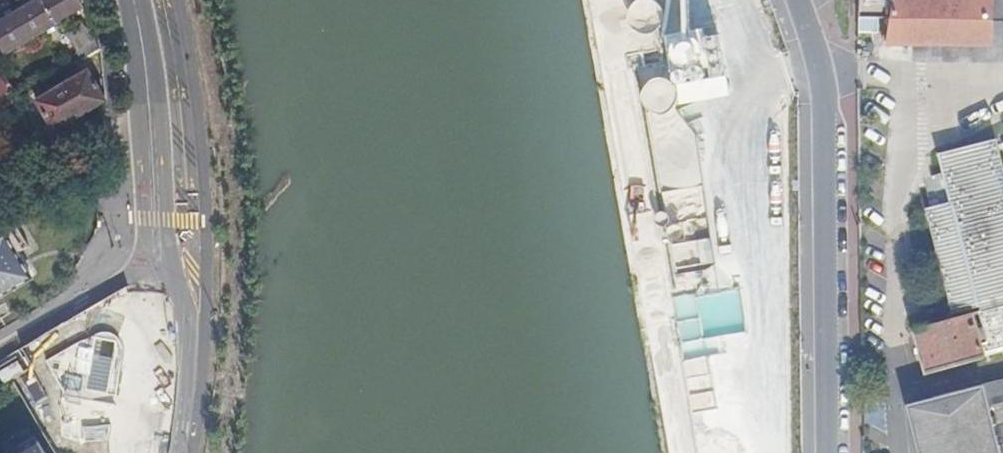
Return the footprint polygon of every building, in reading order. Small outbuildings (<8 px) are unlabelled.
[(86,12),(78,0),(47,0),(0,28),(0,47),(7,59),(86,12)] [(861,34),(880,35),(881,19),(895,19),(893,27),(887,26),(884,40),(891,41),(891,44),(1002,46),(1002,0),(863,0),(861,34)] [(74,70),(101,54),(86,28),(58,46),(74,70)] [(107,104),(107,102),(90,74),(73,84),(71,82),(54,93),(55,95),(39,105),(57,136),(107,104)] [(11,96),(0,77),(0,102),(11,96)] [(1002,192),(1002,168),(995,140),(939,155),(952,204),(1002,192)] [(1002,306),(1002,192),(952,204),(952,205),(928,212),(955,311),(983,304),(985,311),(1002,306)] [(31,251),(19,230),(0,241),(0,301),(33,282),(19,258),(31,251)] [(678,269),(716,266),(713,239),(675,243),(678,269)] [(745,329),(738,289),(675,299),(679,325),(695,323),(698,337),(745,329)] [(985,311),(982,312),(993,356),(1002,353),(1002,306),(985,311)] [(986,358),(975,314),(916,330),(928,373),(986,358)] [(41,379),(44,394),(52,408),(64,418),(79,424),(94,426),(110,422),(123,414),(133,401),(139,387),(140,371),(136,356),(127,343),(115,334),(100,328),(85,328),(71,331),(58,339),(48,351),(43,365),(41,379)] [(934,399),(947,452),(1002,452),(1002,382),(934,399)] [(934,399),(908,405),(920,452),(947,452),(934,399)] [(111,425),(83,426),(83,442),(106,441),(111,425)] [(38,445),(25,452),(43,452),(38,445)]
